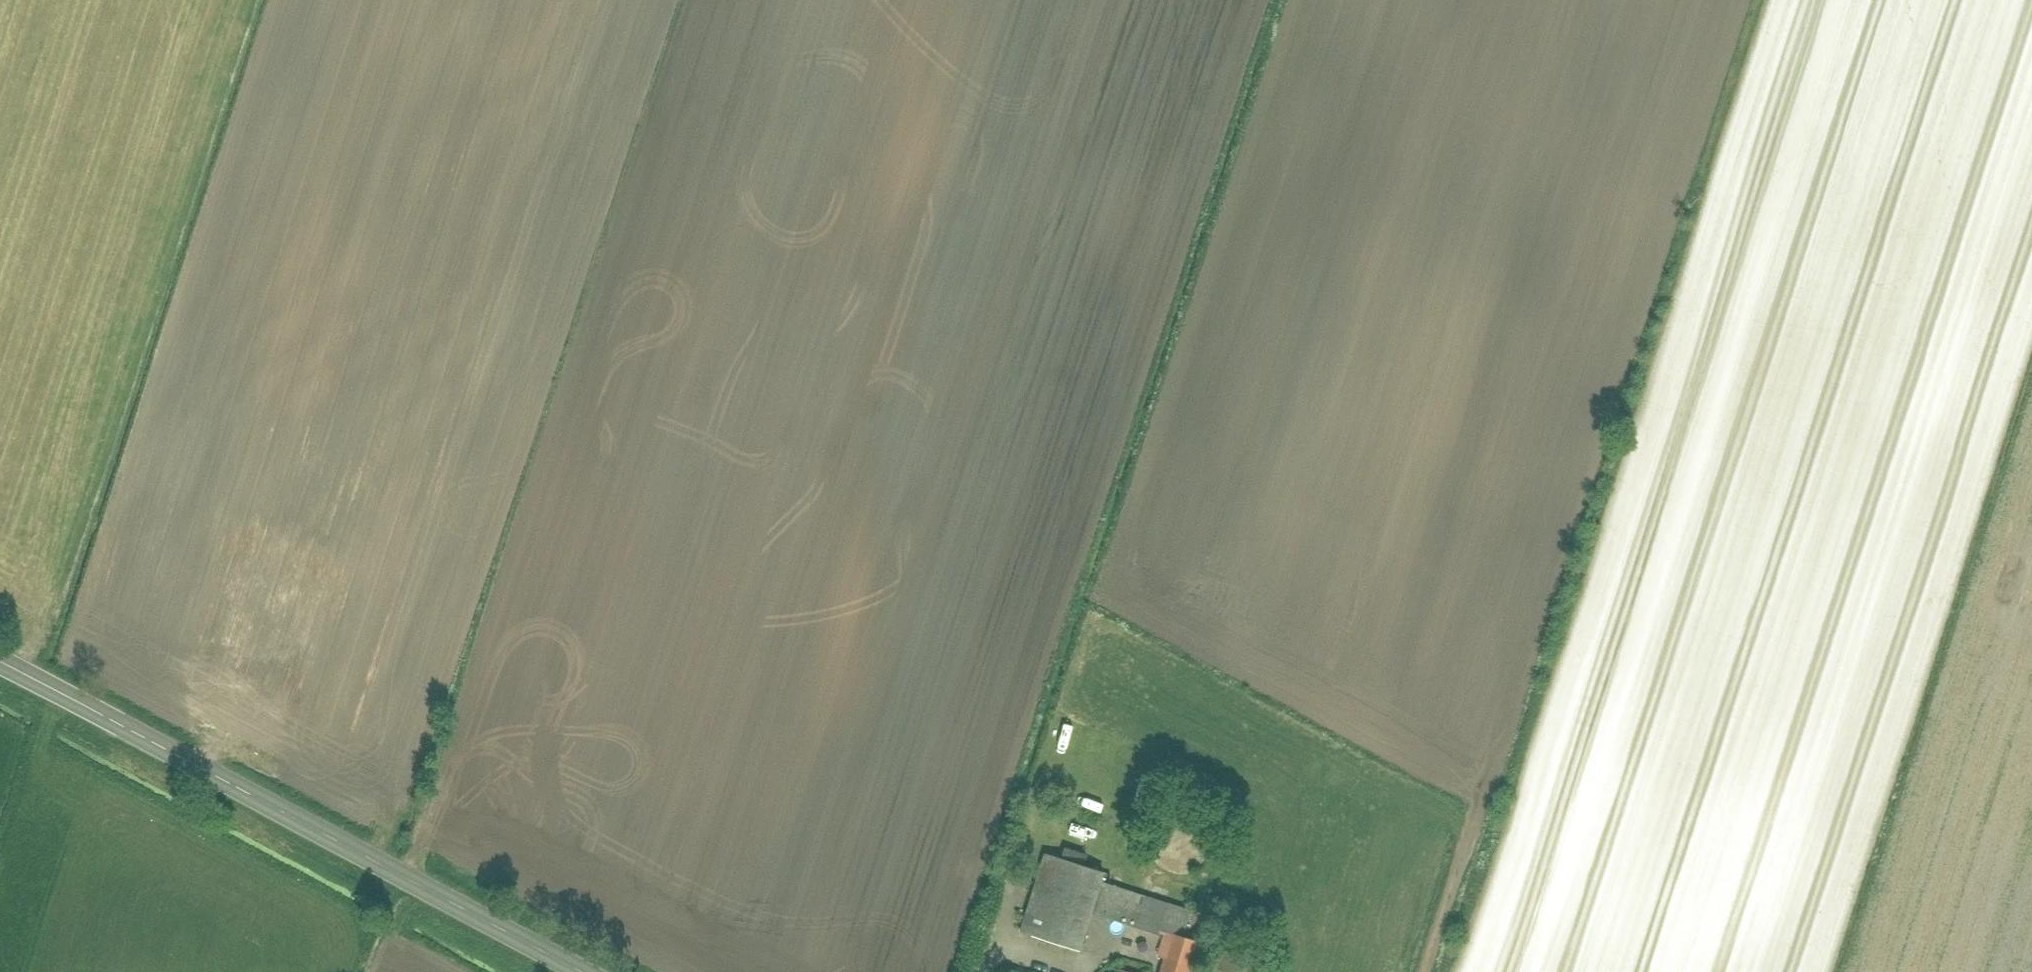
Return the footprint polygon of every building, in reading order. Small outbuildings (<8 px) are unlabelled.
[(1040,852),(1016,935),(1079,953),(1090,913),(1162,934),(1183,940),(1193,908),(1100,882),(1104,871),(1040,852)] [(1195,943),(1183,940),(1162,934),(1151,971),(1186,971),(1195,943)]
